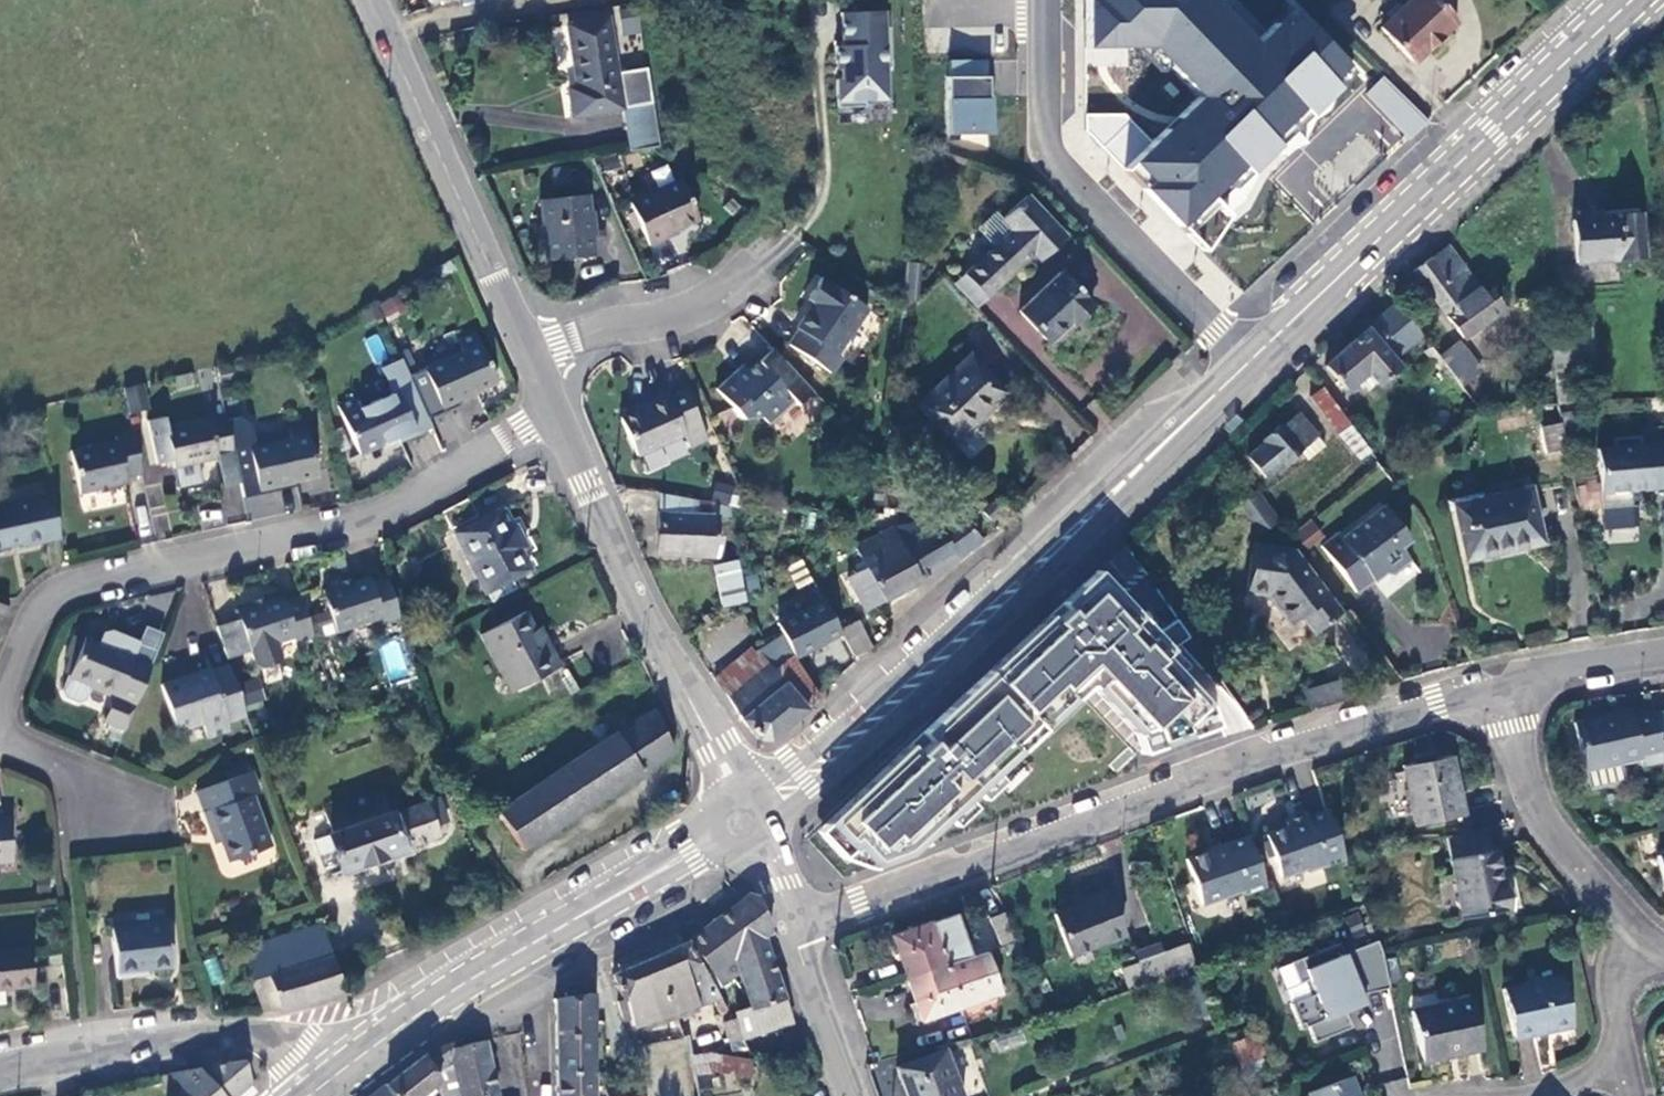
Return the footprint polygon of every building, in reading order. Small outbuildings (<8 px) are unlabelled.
[(1083,47),(1148,47),(1194,96),(1147,138),(1125,114),(1084,114),(1085,129),(1179,231),(1351,71),(1288,6),(1254,37),(1221,0),(1083,0),(1083,47)] [(1436,0),(1410,0),(1402,8),(1398,3),(1384,15),(1389,20),(1380,28),(1414,63),(1457,22),(1436,0)] [(882,10),(839,12),(840,46),(834,46),(834,68),(839,68),(839,79),(835,79),(836,107),(863,106),(863,99),(885,99),(884,66),(889,66),(888,27),(882,27),(882,10)] [(569,89),(574,117),(623,109),(630,152),(660,147),(648,69),(617,74),(608,20),(569,26),(578,87),(569,89)] [(991,61),(947,61),(946,132),(990,133),(991,61)] [(1384,75),(1366,92),(1409,138),(1427,121),(1384,75)] [(679,182),(629,204),(648,246),(665,240),(664,237),(698,222),(679,182)] [(1062,232),(1027,196),(1001,221),(1012,232),(965,276),(986,298),(1032,255),(1036,257),(1062,232)] [(598,256),(591,197),(542,201),(548,261),(598,256)] [(1639,215),(1573,220),(1577,266),(1579,266),(1580,284),(1622,280),(1620,262),(1643,260),(1639,215)] [(1062,232),(1036,257),(1040,261),(1066,237),(1062,232)] [(1463,340),(1502,310),(1486,289),(1481,292),(1447,249),(1414,273),(1463,340)] [(905,264),(903,290),(918,291),(919,265),(905,264)] [(1095,306),(1062,272),(1019,312),(1049,343),(1069,325),(1072,327),(1095,306)] [(986,298),(965,276),(955,285),(976,307),(986,298)] [(868,310),(822,280),(810,298),(816,302),(797,331),(800,332),(791,346),(833,375),(843,359),(838,355),(868,310)] [(918,291),(903,290),(902,314),(917,300),(918,291)] [(399,293),(379,303),(387,319),(407,309),(399,293)] [(1394,359),(1422,335),(1398,304),(1326,366),(1359,404),(1369,394),(1359,382),(1366,375),(1377,387),(1400,368),(1394,359)] [(1591,331),(1552,333),(1559,406),(1574,403),(1572,377),(1582,376),(1581,366),(1594,365),(1591,331)] [(501,385),(478,336),(461,344),(466,354),(429,371),(448,414),(464,407),(462,402),(501,385)] [(1458,344),(1440,358),(1446,366),(1463,388),(1481,375),(1458,344)] [(1439,372),(1446,366),(1440,358),(1432,348),(1425,354),(1439,372)] [(798,407),(815,393),(776,350),(749,373),(738,373),(719,391),(744,419),(763,418),(769,425),(793,404),(798,407)] [(1006,393),(970,357),(918,407),(954,444),(1006,393)] [(401,442),(434,427),(402,360),(382,369),(394,394),(361,410),(356,400),(339,408),(362,457),(399,439),(401,442)] [(194,384),(191,374),(177,378),(179,387),(194,384)] [(144,383),(124,388),(129,413),(150,409),(144,383)] [(1361,460),(1371,453),(1323,389),(1313,398),(1345,441),(1361,460)] [(709,442),(687,391),(672,398),(671,396),(651,404),(652,407),(623,419),(639,457),(687,438),(691,451),(709,442)] [(1316,436),(1299,417),(1284,428),(1283,426),(1262,443),(1265,445),(1249,457),(1267,479),(1300,453),(1307,461),(1324,447),(1316,436)] [(219,458),(234,455),(227,422),(211,425),(210,421),(167,431),(165,420),(149,424),(158,468),(174,464),(175,470),(218,461),(219,461),(219,458)] [(319,479),(307,426),(290,430),(292,440),(251,450),(262,496),(279,492),(278,487),(319,479)] [(1549,455),(1569,451),(1564,426),(1544,431),(1549,455)] [(1640,431),(1641,439),(1642,448),(1663,446),(1663,429),(1640,431)] [(128,479),(143,477),(135,434),(117,437),(118,442),(74,452),(83,495),(100,492),(101,495),(111,493),(111,489),(129,486),(128,479)] [(1642,448),(1641,439),(1614,441),(1615,451),(1598,452),(1604,511),(1633,508),(1632,494),(1649,492),(1649,487),(1655,486),(1656,497),(1663,496),(1663,446),(1642,448)] [(224,490),(242,486),(234,455),(219,458),(219,461),(218,461),(224,490)] [(713,501),(730,503),(733,484),(715,482),(713,501)] [(146,487),(146,507),(162,507),(162,487),(146,487)] [(1543,545),(1531,490),(1481,501),(1480,495),(1447,502),(1449,513),(1456,512),(1468,561),(1489,557),(1488,553),(1517,547),(1519,550),(1535,547),(1543,545)] [(1268,531),(1281,521),(1258,492),(1246,502),(1268,531)] [(728,518),(729,506),(699,503),(658,495),(659,554),(714,556),(716,518),(728,518)] [(61,540),(51,496),(0,506),(0,548),(23,543),(25,547),(61,540)] [(991,525),(1007,509),(999,500),(983,515),(991,525)] [(1411,541),(1386,506),(1343,538),(1340,534),(1323,548),(1357,593),(1374,581),(1372,578),(1379,574),(1389,574),(1410,559),(1402,548),(1411,541)] [(510,529),(500,511),(455,534),(485,593),(530,570),(521,551),(526,548),(514,527),(510,529)] [(1309,549),(1325,535),(1310,518),(1294,532),(1309,549)] [(927,523),(895,530),(921,580),(956,558),(958,560),(983,541),(964,519),(945,534),(941,527),(932,532),(927,523)] [(866,612),(922,582),(921,580),(895,530),(858,549),(864,562),(857,567),(860,573),(849,580),(866,612)] [(1341,613),(1295,554),(1254,546),(1248,592),(1269,595),(1291,626),(1302,618),(1315,634),(1341,613)] [(710,611),(746,604),(737,563),(714,568),(718,587),(706,590),(710,611)] [(382,623),(399,618),(385,576),(371,581),(369,576),(351,582),(349,580),(339,583),(340,585),(324,591),(330,610),(336,632),(337,634),(380,620),(382,623)] [(1148,752),(1225,724),(1096,581),(813,838),(836,863),(853,848),(871,867),(910,857),(1089,688),(1148,752)] [(297,645),(315,640),(302,597),(286,602),(284,598),(267,603),(266,600),(255,604),(256,607),(240,613),(242,621),(253,654),(259,668),(266,671),(281,666),(284,659),(280,646),(295,641),(297,645)] [(824,600),(778,624),(795,658),(842,635),(824,600)] [(323,637),(336,632),(330,610),(316,614),(323,637)] [(516,689),(559,667),(549,649),(543,652),(524,614),(482,636),(495,663),(500,660),(516,689)] [(242,621),(219,629),(229,662),(253,654),(242,621)] [(858,623),(841,631),(854,657),(871,648),(858,623)] [(753,650),(715,681),(728,698),(769,665),(773,670),(792,657),(781,642),(784,640),(780,632),(766,639),(772,647),(760,657),(753,650)] [(65,674),(70,676),(85,641),(75,637),(66,658),(71,660),(65,674)] [(110,698),(135,708),(152,666),(136,658),(137,656),(114,646),(113,649),(86,639),(85,641),(70,676),(70,677),(92,687),(91,689),(110,698)] [(769,665),(728,698),(739,718),(758,739),(770,741),(821,698),(793,656),(792,657),(773,670),(769,665)] [(227,723),(247,717),(231,667),(211,672),(211,670),(164,685),(176,732),(203,724),(209,740),(231,733),(227,723)] [(86,701),(91,689),(92,687),(70,677),(64,692),(66,699),(79,704),(86,701)] [(243,682),(249,710),(265,707),(259,678),(243,682)] [(1305,693),(1311,712),(1350,700),(1343,681),(1305,693)] [(100,723),(124,733),(135,708),(110,698),(100,723)] [(1641,766),(1663,762),(1653,717),(1652,710),(1630,715),(1630,711),(1575,724),(1585,771),(1621,763),(1639,759),(1641,766)] [(651,711),(616,732),(497,811),(525,849),(673,754),(651,711)] [(1653,717),(1663,762),(1663,764),(1663,714),(1653,717)] [(1463,817),(1450,758),(1404,767),(1416,826),(1463,817)] [(1626,782),(1621,763),(1585,771),(1590,790),(1626,782)] [(230,865),(272,850),(252,799),(258,796),(250,775),(200,795),(207,814),(204,816),(212,834),(217,833),(223,845),(230,865)] [(342,872),(375,859),(437,838),(432,825),(445,820),(436,798),(389,814),(380,793),(324,813),(332,835),(329,837),(342,872)] [(1325,868),(1348,861),(1347,858),(1329,812),(1289,827),(1290,828),(1268,837),(1283,877),(1302,871),(1307,873),(1324,866),(1325,868)] [(8,819),(0,820),(0,863),(12,861),(8,819)] [(1449,837),(1454,860),(1493,852),(1488,830),(1449,837)] [(216,848),(223,845),(217,833),(212,834),(216,848)] [(1244,896),(1268,888),(1249,838),(1227,847),(1228,848),(1210,854),(1209,852),(1187,861),(1202,905),(1241,891),(1244,896)] [(1454,860),(1451,860),(1464,919),(1512,910),(1506,884),(1501,886),(1494,852),(1493,852),(1454,860)] [(1125,934),(1107,890),(1087,898),(1089,901),(1055,914),(1070,954),(1125,934)] [(748,894),(687,941),(711,974),(761,937),(770,930),(758,897),(748,894)] [(1002,943),(1016,937),(1005,912),(991,919),(1002,943)] [(901,960),(908,978),(972,956),(956,914),(893,936),(901,960)] [(1366,915),(1353,917),(1357,937),(1370,934),(1366,915)] [(168,924),(113,927),(117,976),(137,974),(137,969),(170,967),(168,924)] [(241,949),(260,1005),(263,1013),(280,1011),(343,991),(321,925),(241,949)] [(895,961),(901,960),(893,936),(887,938),(895,961)] [(739,972),(742,978),(772,968),(761,937),(711,974),(687,941),(685,942),(715,991),(739,972)] [(1390,988),(1381,945),(1346,952),(1344,941),(1298,950),(1303,974),(1314,972),(1317,986),(1291,991),(1297,1017),(1305,1016),(1308,1033),(1347,1025),(1344,1008),(1363,1004),(1361,994),(1390,988)] [(682,1012),(720,997),(715,991),(685,942),(610,974),(621,999),(616,1003),(623,1022),(629,1021),(633,1029),(682,1012)] [(1016,969),(1028,965),(1018,942),(1006,947),(1016,969)] [(1159,945),(1138,953),(1148,981),(1194,965),(1187,944),(1162,952),(1159,945)] [(28,948),(0,952),(0,989),(33,985),(28,948)] [(1000,994),(985,951),(972,956),(908,978),(914,996),(922,1021),(1000,994)] [(1146,982),(1148,981),(1138,953),(1135,953),(1138,962),(1146,982)] [(1130,988),(1146,982),(1138,962),(1123,968),(1130,988)] [(791,1023),(772,968),(742,978),(751,1007),(733,1013),(736,1021),(742,1037),(743,1039),(791,1023)] [(1561,977),(1504,990),(1515,1040),(1535,1036),(1534,1033),(1571,1024),(1561,977)] [(554,1000),(556,1095),(595,1095),(593,994),(554,1000)] [(916,1022),(922,1021),(914,996),(907,998),(916,1022)] [(1470,1000),(1413,1012),(1424,1063),(1481,1050),(1470,1000)] [(729,1041),(742,1037),(736,1021),(723,1024),(729,1041)] [(1228,1034),(1232,1042),(1251,1035),(1247,1026),(1228,1034)] [(1262,1057),(1266,1055),(1258,1032),(1251,1035),(1232,1042),(1241,1067),(1263,1059),(1262,1057)] [(460,1040),(449,1043),(423,1055),(383,1085),(370,1095),(419,1095),(440,1079),(438,1072),(459,1055),(457,1046),(461,1046),(460,1040)] [(484,1041),(461,1046),(457,1046),(459,1055),(467,1093),(460,1095),(494,1095),(497,1095),(484,1041)] [(864,1065),(867,1064),(873,1061),(867,1044),(858,1048),(864,1065)] [(943,1051),(897,1068),(908,1095),(960,1095),(943,1051)] [(750,1078),(752,1060),(708,1053),(692,1056),(695,1074),(712,1072),(750,1078)] [(460,1095),(467,1093),(459,1055),(438,1072),(440,1079),(444,1095),(452,1095),(460,1095)] [(1268,1070),(1263,1059),(1241,1067),(1246,1079),(1268,1070)] [(251,1082),(242,1061),(171,1075),(188,1095),(233,1095),(251,1082)] [(1352,1077),(1309,1093),(1310,1095),(1359,1095),(1352,1077)] [(638,1084),(607,1090),(608,1095),(640,1095),(638,1084)] [(802,1091),(804,1095),(818,1095),(822,1094),(817,1084),(802,1091)]
